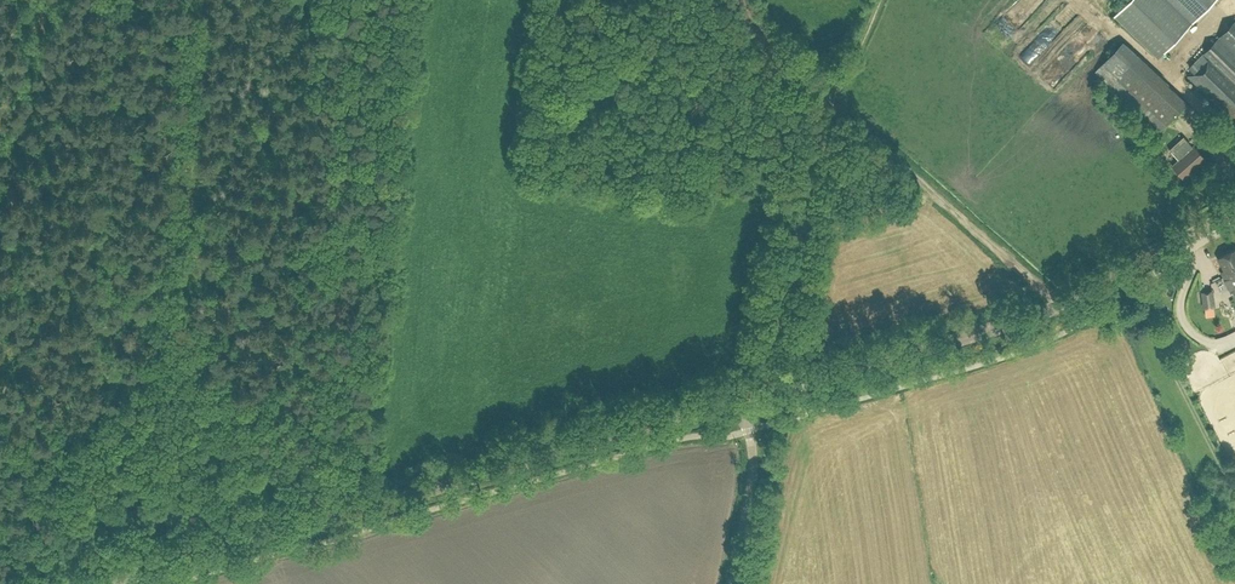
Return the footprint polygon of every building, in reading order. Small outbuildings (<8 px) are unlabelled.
[(1113,18),(1157,59),(1212,0),(1130,0),(1113,18)] [(1189,67),(1192,71),(1189,75),(1194,80),(1192,82),(1227,115),(1230,112),(1234,116),(1234,18),(1189,67)] [(1123,40),(1095,70),(1160,131),(1188,101),(1123,40)] [(1170,58),(1179,45),(1174,42),(1165,54),(1170,58)] [(1193,145),(1192,146),(1184,136),(1169,148),(1178,159),(1173,164),(1185,177),(1205,159),(1193,145)] [(1225,270),(1221,271),(1234,298),(1234,249),(1218,258),(1225,270)] [(1214,289),(1201,291),(1203,309),(1216,307),(1214,289)] [(783,427),(795,423),(793,419),(781,423),(783,427)]
